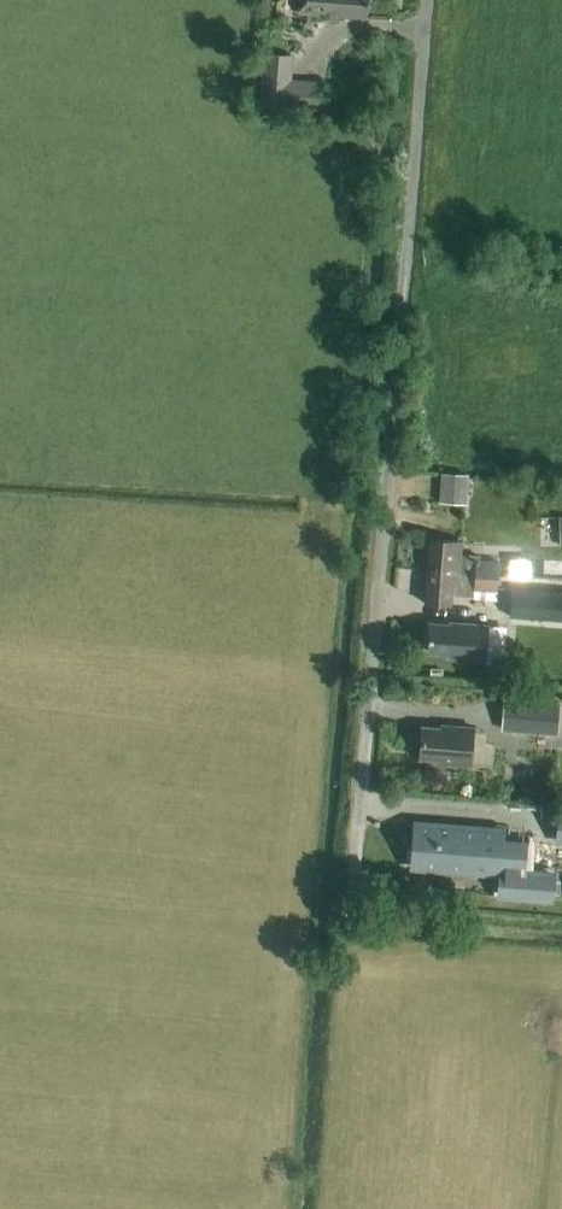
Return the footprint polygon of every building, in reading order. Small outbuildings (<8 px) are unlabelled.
[(299,13),(367,17),(368,0),(300,0),(299,13)] [(258,108),(324,112),(327,81),(292,79),(294,55),(262,53),(258,108)] [(439,503),(466,505),(468,475),(441,473),(439,503)] [(428,573),(508,579),(514,580),(514,577),(561,579),(561,562),(500,558),(499,564),(476,562),(476,558),(454,556),(455,543),(430,541),(428,573)] [(507,600),(508,579),(428,573),(425,604),(452,606),(453,594),(473,596),(473,598),(507,600)] [(561,621),(561,591),(512,587),(510,617),(561,621)] [(448,654),(448,657),(485,660),(488,626),(450,623),(450,626),(430,625),(428,652),(448,654)] [(501,731),(557,735),(560,702),(504,698),(501,731)] [(439,764),(471,766),(473,728),(442,726),(442,729),(422,727),(420,759),(439,761),(439,764)] [(504,832),(415,825),(414,843),(419,844),(418,867),(495,873),(497,850),(502,850),(504,832)]
